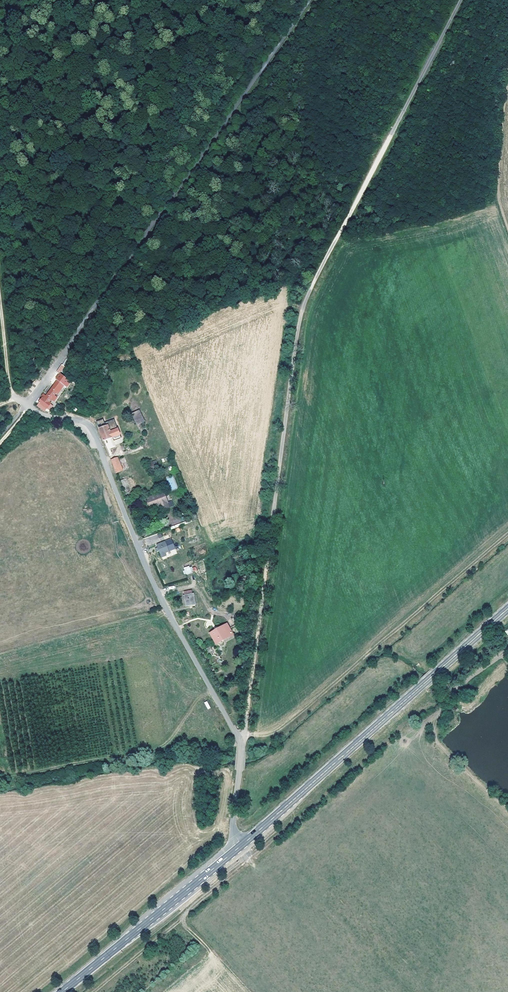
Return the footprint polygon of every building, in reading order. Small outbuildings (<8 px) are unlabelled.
[(63,384),(58,380),(53,387),(58,391),(63,384)] [(39,403),(45,407),(49,410),(53,406),(49,402),(52,398),(55,401),(59,396),(56,393),(58,391),(53,387),(44,399),(43,398),(39,403)] [(140,409),(131,412),(136,425),(145,422),(140,409)] [(99,430),(103,438),(112,434),(119,431),(114,419),(105,423),(104,419),(97,422),(98,426),(101,425),(103,428),(99,430)] [(122,471),(116,458),(111,460),(117,473),(122,471)] [(159,469),(156,460),(148,463),(151,471),(159,469)] [(173,475),(165,477),(169,491),(178,489),(173,475)] [(151,508),(162,503),(165,511),(170,508),(163,492),(158,494),(147,499),(151,508)] [(170,539),(155,545),(157,548),(154,549),(156,553),(158,552),(161,558),(165,556),(164,553),(174,549),(170,539)] [(183,568),(184,574),(197,571),(195,565),(183,568)] [(185,604),(194,602),(193,594),(192,594),(191,590),(183,592),(184,596),(185,604)] [(224,626),(211,633),(217,644),(223,641),(221,639),(232,632),(229,628),(226,630),(224,626)] [(232,632),(221,639),(223,641),(233,634),(232,632)]
